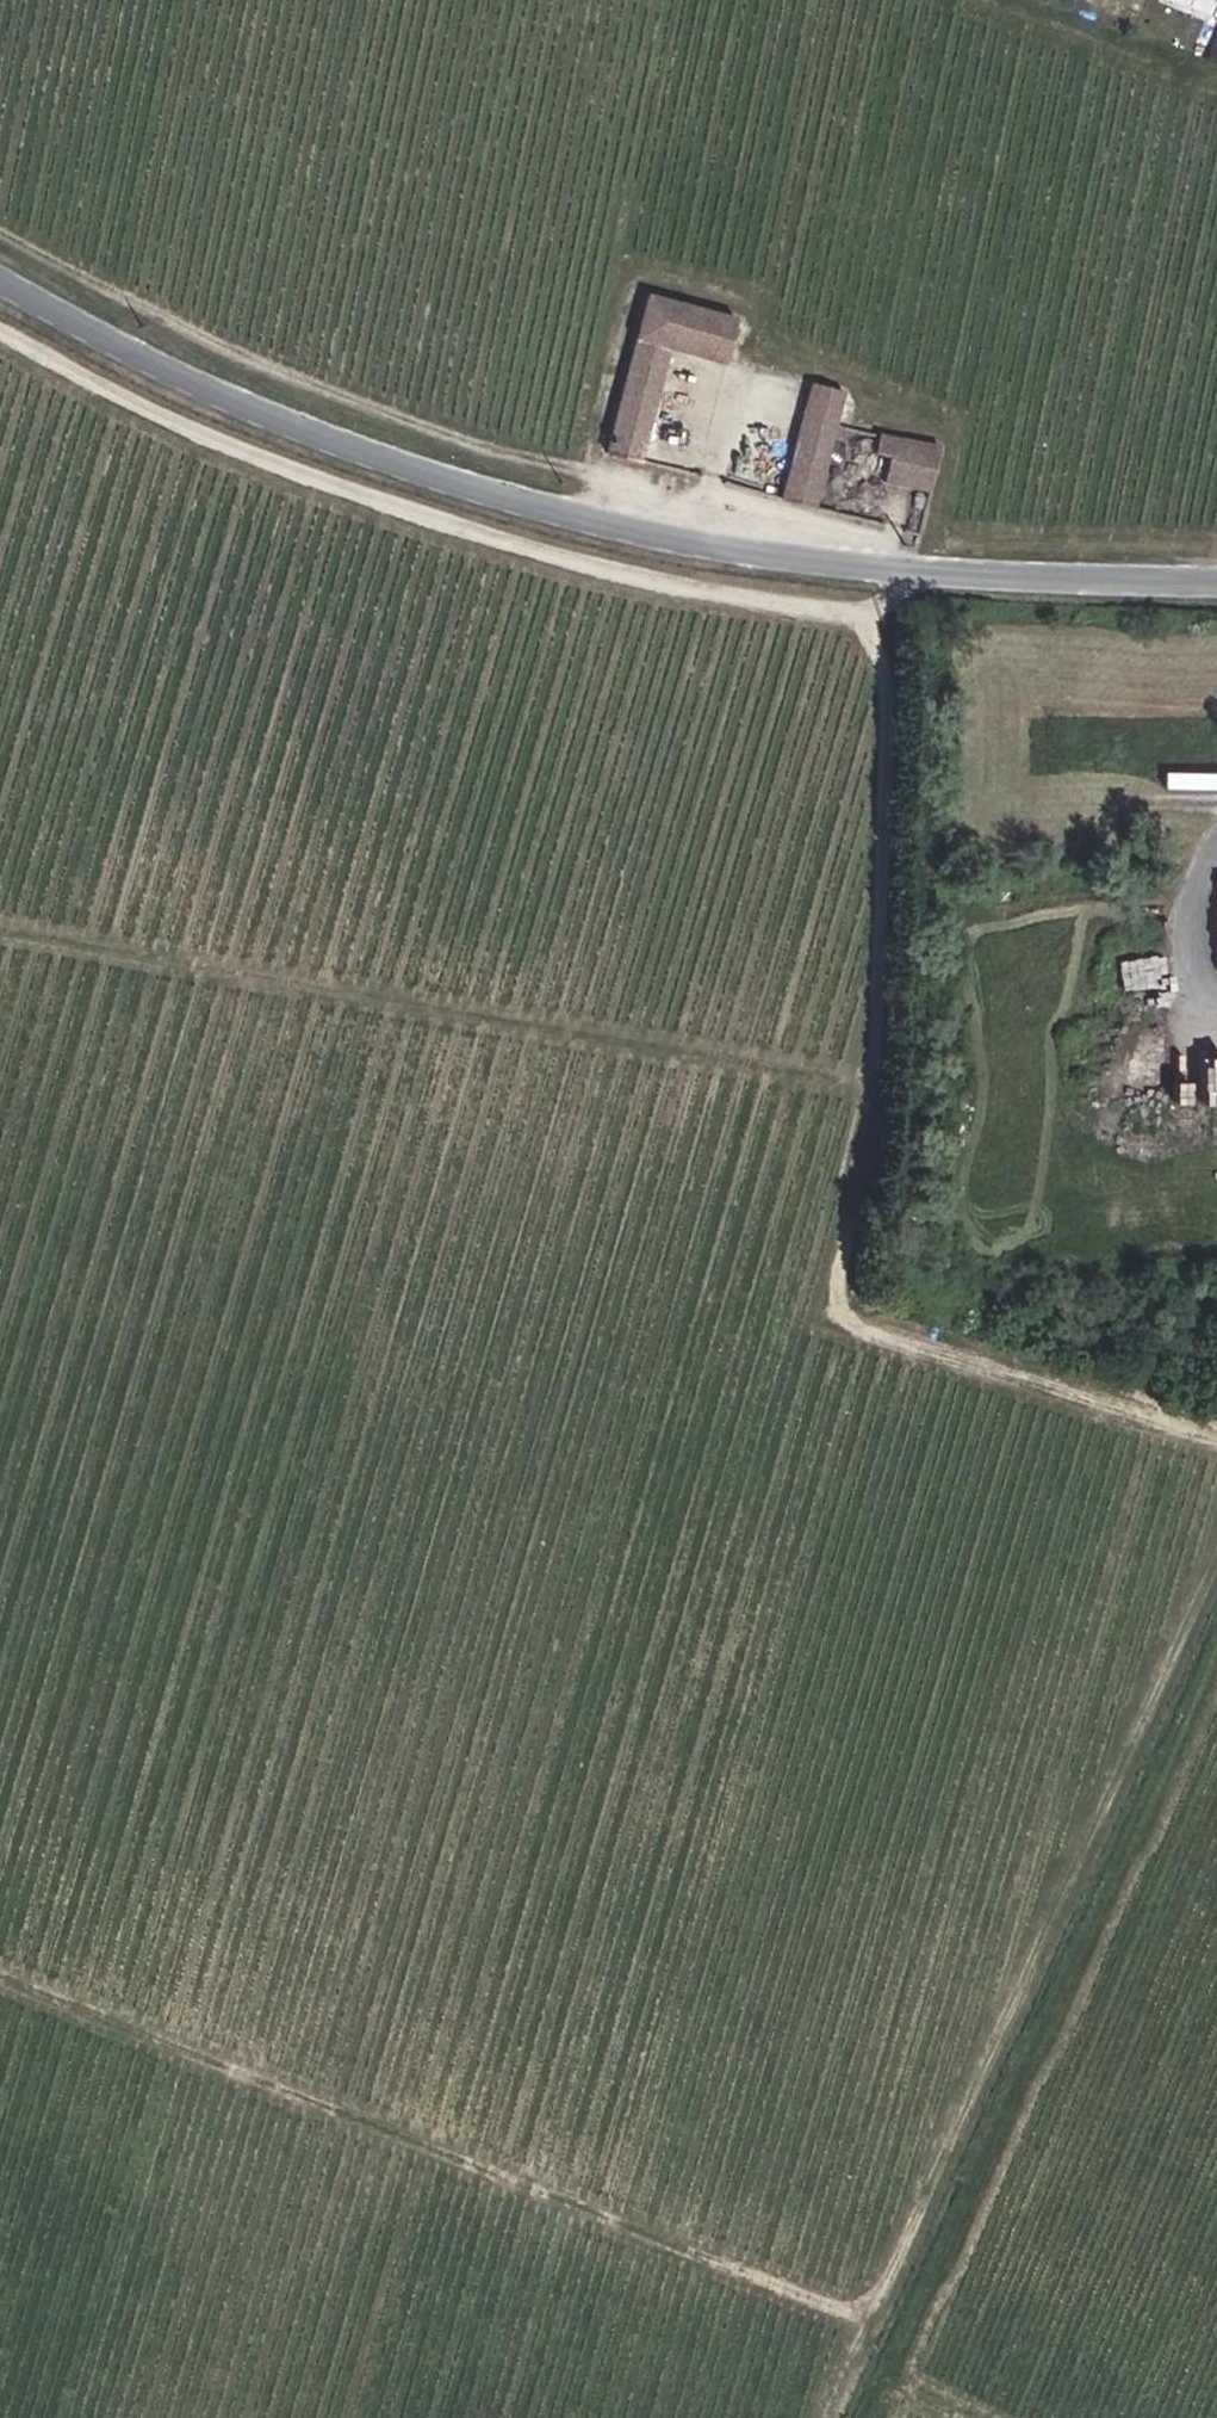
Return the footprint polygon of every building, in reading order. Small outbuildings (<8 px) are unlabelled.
[(1199,6),(1184,2),(1174,38),(1216,50),(1216,0),(1200,0),(1199,6)] [(724,364),(736,319),(646,294),(606,454),(637,462),(666,350),(724,364)] [(779,502),(812,510),(842,393),(809,384),(779,502)] [(882,484),(927,493),(938,448),(877,435),(875,453),(888,457),(882,484)]
